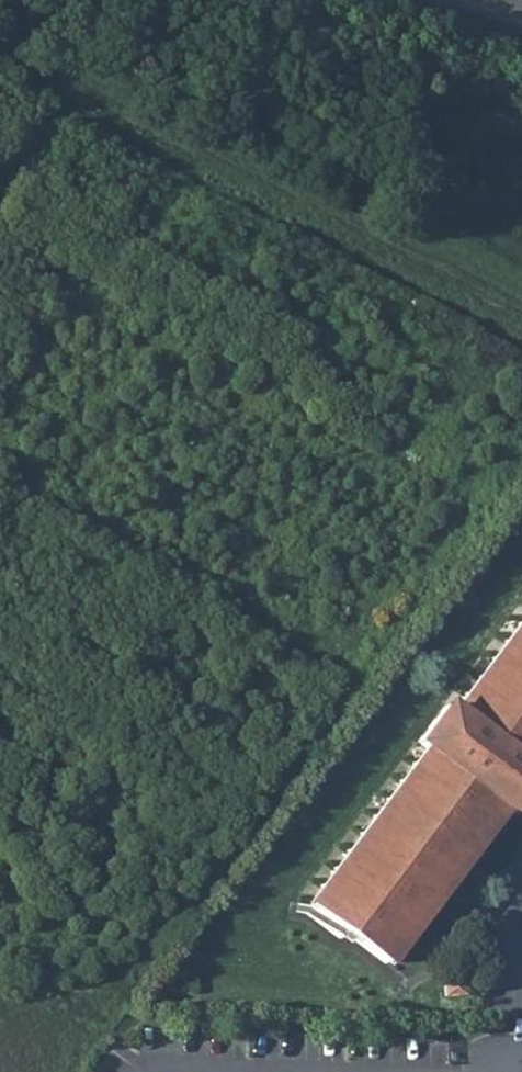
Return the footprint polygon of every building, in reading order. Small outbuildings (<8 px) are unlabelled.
[(306,905),(381,962),(498,806),(521,774),(521,617),(451,712),(441,704),(414,740),(424,747),(306,905)] [(498,806),(509,814),(521,797),(521,774),(498,806)]
